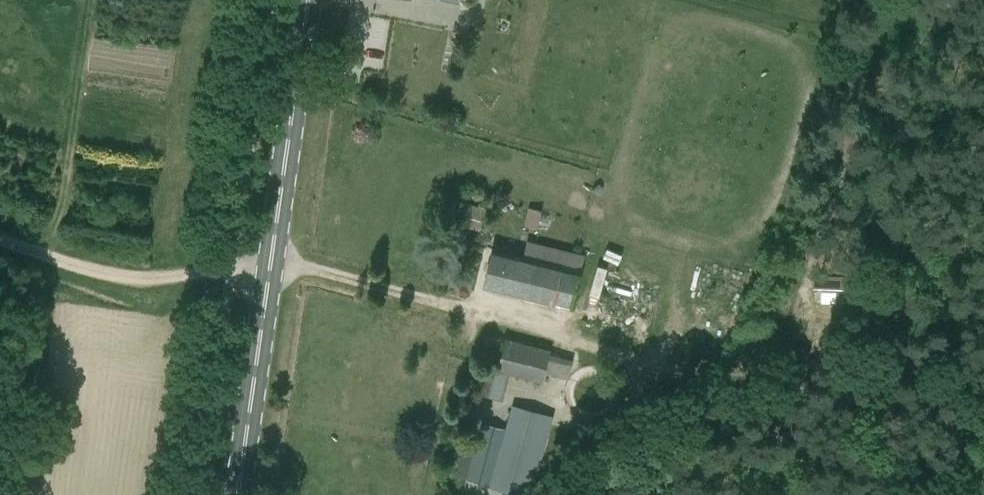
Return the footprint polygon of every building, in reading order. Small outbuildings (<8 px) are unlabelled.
[(463,203),(457,226),(480,232),(486,209),(463,203)] [(538,228),(542,211),(530,208),(526,226),(538,228)] [(524,256),(494,249),(485,286),(572,308),(585,255),(528,241),(524,256)] [(813,276),(812,305),(861,306),(863,278),(813,276)] [(497,373),(542,385),(545,374),(577,382),(581,361),(551,354),(551,350),(506,338),(497,373)] [(483,422),(467,480),(520,494),(530,494),(550,420),(512,410),(507,429),(483,422)]
